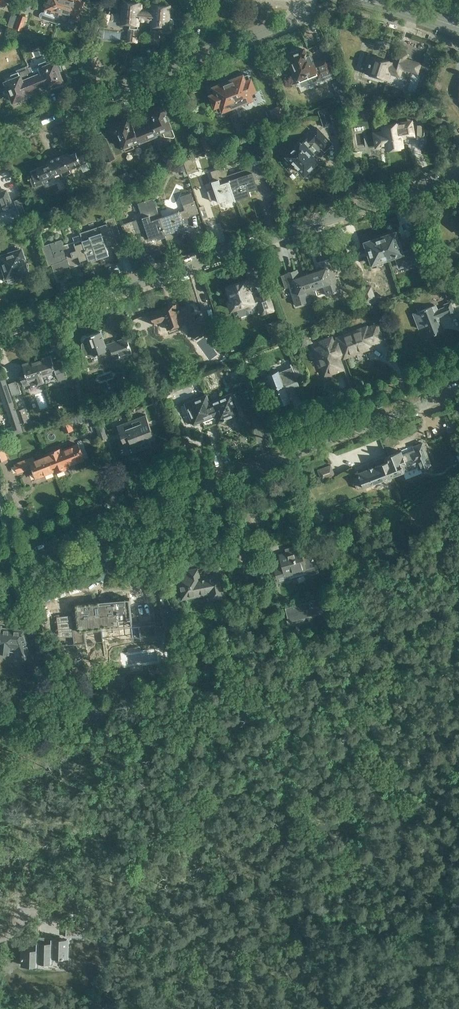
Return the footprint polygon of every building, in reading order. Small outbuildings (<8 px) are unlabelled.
[(66,0),(48,0),(45,9),(43,16),(51,18),(50,19),(59,21),(61,14),(66,0)] [(61,14),(68,16),(67,20),(70,26),(76,23),(80,11),(81,11),(84,1),(81,1),(81,0),(66,0),(61,14)] [(145,20),(146,11),(142,10),(142,7),(139,7),(140,4),(125,2),(123,23),(130,23),(129,27),(128,27),(126,42),(138,44),(140,28),(138,28),(139,20),(145,20)] [(146,11),(145,20),(152,21),(150,43),(158,44),(159,31),(160,26),(167,27),(167,26),(170,27),(171,26),(172,25),(173,24),(174,23),(174,22),(173,22),(173,21),(172,19),(171,19),(168,18),(169,7),(154,5),(154,8),(151,8),(151,11),(146,11)] [(15,28),(22,31),(27,16),(20,14),(15,28)] [(77,51),(84,53),(88,41),(81,38),(77,51)] [(317,75),(320,81),(335,75),(328,56),(313,62),(310,55),(307,56),(306,53),(304,49),(289,55),(300,82),(317,75)] [(393,63),(370,56),(368,63),(369,63),(368,68),(368,69),(367,73),(386,79),(388,72),(399,76),(402,67),(417,72),(420,64),(405,59),(406,54),(397,52),(393,63)] [(28,66),(38,91),(63,81),(59,71),(62,70),(59,62),(56,64),(55,62),(48,65),(46,60),(29,68),(28,66)] [(432,65),(423,62),(421,71),(429,73),(432,65)] [(38,91),(28,66),(16,71),(17,72),(11,75),(13,79),(6,82),(14,101),(38,91)] [(230,79),(228,80),(237,104),(238,104),(257,97),(255,92),(258,91),(252,77),(250,78),(248,74),(231,81),(230,79)] [(237,104),(228,80),(225,81),(226,83),(209,90),(218,112),(230,107),(234,117),(241,114),(238,104),(237,104)] [(143,126),(147,138),(148,140),(149,139),(150,141),(152,140),(154,139),(154,137),(158,136),(157,134),(164,131),(165,135),(174,137),(175,135),(173,128),(167,113),(168,110),(166,106),(163,105),(162,106),(150,111),(152,117),(149,118),(151,123),(143,126)] [(333,124),(327,107),(318,110),(324,128),(333,124)] [(147,138),(143,126),(134,130),(132,125),(129,126),(127,120),(116,125),(113,125),(112,128),(113,132),(118,134),(124,147),(126,151),(135,147),(133,143),(139,141),(140,143),(148,140),(147,138)] [(414,135),(411,122),(399,124),(399,123),(382,126),(383,132),(374,134),(376,147),(386,145),(387,150),(402,147),(401,137),(414,135)] [(317,128),(302,142),(301,141),(285,156),(292,163),(293,162),(298,168),(297,169),(304,176),(320,161),(313,155),(321,147),(324,151),(332,144),(317,128)] [(200,137),(205,152),(214,148),(209,134),(200,137)] [(99,142),(107,161),(114,157),(107,139),(99,142)] [(55,158),(62,176),(70,173),(69,169),(87,162),(84,154),(77,156),(76,152),(64,157),(63,155),(55,158)] [(183,161),(188,173),(199,169),(195,157),(183,161)] [(62,176),(55,158),(43,163),(44,165),(36,168),(37,168),(30,171),(32,177),(31,177),(30,179),(33,187),(35,188),(42,185),(43,183),(42,180),(53,175),(54,179),(62,176)] [(236,201),(228,174),(227,174),(223,161),(214,164),(219,179),(210,182),(212,187),(213,186),(214,189),(207,191),(210,200),(217,198),(219,202),(225,200),(226,203),(235,200),(235,201),(236,201)] [(228,174),(236,201),(252,195),(250,190),(255,189),(252,180),(266,175),(262,163),(250,167),(252,172),(245,175),(243,169),(228,174)] [(1,211),(13,206),(7,190),(0,192),(0,210),(1,211)] [(166,237),(166,239),(173,237),(172,233),(191,226),(188,217),(199,213),(192,192),(181,196),(185,210),(180,212),(180,211),(160,217),(159,218),(166,237)] [(159,218),(160,217),(154,198),(145,201),(150,215),(121,224),(126,237),(138,233),(135,225),(144,223),(150,239),(156,237),(157,240),(166,237),(159,218)] [(28,223),(32,238),(39,236),(34,221),(28,223)] [(80,233),(89,261),(109,254),(106,245),(117,241),(116,239),(121,237),(116,222),(110,224),(111,226),(100,230),(101,232),(89,236),(88,231),(80,233)] [(380,237),(388,258),(397,255),(400,266),(422,259),(418,248),(403,253),(396,232),(380,237)] [(89,261),(80,233),(73,236),(74,241),(63,244),(62,242),(51,246),(50,242),(42,245),(48,264),(67,258),(70,267),(89,261)] [(388,258),(380,237),(365,242),(373,263),(374,267),(381,265),(380,261),(388,258)] [(17,278),(31,274),(26,258),(23,246),(20,247),(8,251),(0,254),(0,263),(5,277),(4,278),(5,281),(6,282),(8,281),(8,282),(9,281),(9,282),(12,283),(15,282),(17,280),(17,279),(17,278)] [(310,274),(315,287),(323,284),(327,295),(339,291),(329,258),(317,262),(320,270),(310,274)] [(315,287),(310,274),(300,277),(297,269),(286,273),(286,274),(281,275),(285,287),(290,285),(296,305),(318,298),(314,287),(315,287)] [(247,307),(255,305),(259,303),(263,315),(276,310),(270,294),(257,298),(258,300),(254,301),(247,280),(228,287),(233,301),(230,302),(232,309),(247,305),(247,307)] [(377,300),(372,285),(361,289),(366,303),(377,300)] [(420,329),(426,326),(430,336),(442,331),(437,317),(448,313),(449,316),(455,313),(450,301),(444,304),(445,306),(437,310),(435,305),(413,313),(420,329)] [(189,333),(194,339),(205,331),(195,318),(191,305),(180,309),(179,308),(178,309),(176,304),(150,312),(153,321),(164,317),(168,329),(184,324),(182,322),(186,321),(193,330),(189,333)] [(336,342),(341,356),(343,355),(344,359),(343,357),(351,354),(352,356),(361,352),(360,350),(368,348),(367,345),(381,340),(376,326),(366,330),(366,328),(365,329),(365,330),(362,331),(361,330),(337,339),(337,342),(336,342)] [(82,355),(92,354),(93,354),(99,352),(101,356),(105,358),(110,356),(111,353),(113,358),(132,352),(127,337),(105,344),(101,331),(86,336),(85,335),(83,335),(81,338),(81,341),(83,342),(82,343),(82,355)] [(341,356),(336,342),(332,344),(331,339),(319,343),(321,348),(315,350),(318,359),(316,360),(319,368),(321,367),(324,376),(342,369),(338,357),(341,356)] [(37,361),(42,375),(45,383),(50,381),(49,380),(58,377),(59,379),(67,377),(61,358),(53,361),(50,355),(41,358),(42,360),(37,361)] [(138,356),(132,358),(134,364),(141,362),(138,356)] [(42,375),(37,361),(32,363),(31,361),(22,364),(24,370),(21,372),(20,374),(24,387),(44,381),(42,375)] [(267,375),(279,405),(291,400),(287,390),(300,385),(292,366),(279,371),(279,370),(267,375)] [(12,396),(21,393),(17,380),(8,383),(12,396)] [(74,389),(79,402),(87,399),(82,387),(74,389)] [(207,395),(218,425),(241,416),(238,407),(242,406),(236,392),(210,402),(207,394),(207,395)] [(218,425),(207,395),(185,403),(193,426),(203,422),(205,428),(217,423),(218,425)] [(155,403),(160,417),(167,414),(162,401),(155,403)] [(17,410),(21,423),(24,430),(31,428),(28,421),(29,421),(25,408),(17,410)] [(21,423),(17,410),(5,414),(10,427),(21,423)] [(132,420),(143,449),(151,445),(149,440),(155,438),(146,414),(132,420)] [(60,420),(64,433),(74,430),(69,417),(60,420)] [(143,449),(132,420),(117,425),(126,449),(132,447),(134,452),(143,449)] [(96,425),(100,440),(108,437),(103,423),(96,425)] [(358,475),(353,477),(358,489),(363,487),(364,488),(384,480),(385,481),(387,482),(391,480),(392,478),(391,477),(417,467),(418,470),(420,470),(423,471),(427,469),(429,466),(431,465),(422,443),(413,447),(415,452),(409,454),(411,459),(404,461),(401,452),(387,457),(389,462),(357,474),(358,475)] [(54,470),(54,471),(55,473),(68,468),(67,465),(84,459),(78,444),(61,450),(60,448),(47,453),(48,455),(54,470)] [(48,455),(35,460),(34,457),(18,463),(21,471),(32,467),(36,478),(54,471),(54,470),(48,455)] [(318,470),(322,481),(336,476),(331,465),(318,470)] [(211,520),(213,528),(223,524),(221,517),(211,520)] [(311,548),(303,550),(301,545),(287,549),(288,553),(280,555),(283,568),(275,570),(278,582),(290,579),(288,574),(305,569),(307,574),(317,571),(311,548)] [(182,594),(190,592),(191,596),(209,593),(211,600),(227,597),(222,574),(200,578),(199,573),(178,577),(182,594)] [(173,608),(167,595),(160,598),(165,611),(173,608)] [(129,598),(70,605),(73,631),(133,624),(129,598)] [(321,599),(288,608),(291,621),(325,611),(321,599)] [(9,653),(9,650),(15,651),(15,652),(16,654),(18,657),(30,652),(30,653),(31,653),(32,655),(25,634),(14,632),(14,629),(1,628),(1,625),(0,625),(0,652),(9,653)] [(67,936),(84,936),(84,923),(67,923),(67,936)] [(22,965),(37,965),(37,962),(52,962),(52,957),(66,957),(66,939),(52,939),(51,943),(37,943),(37,950),(22,950),(22,965)]
